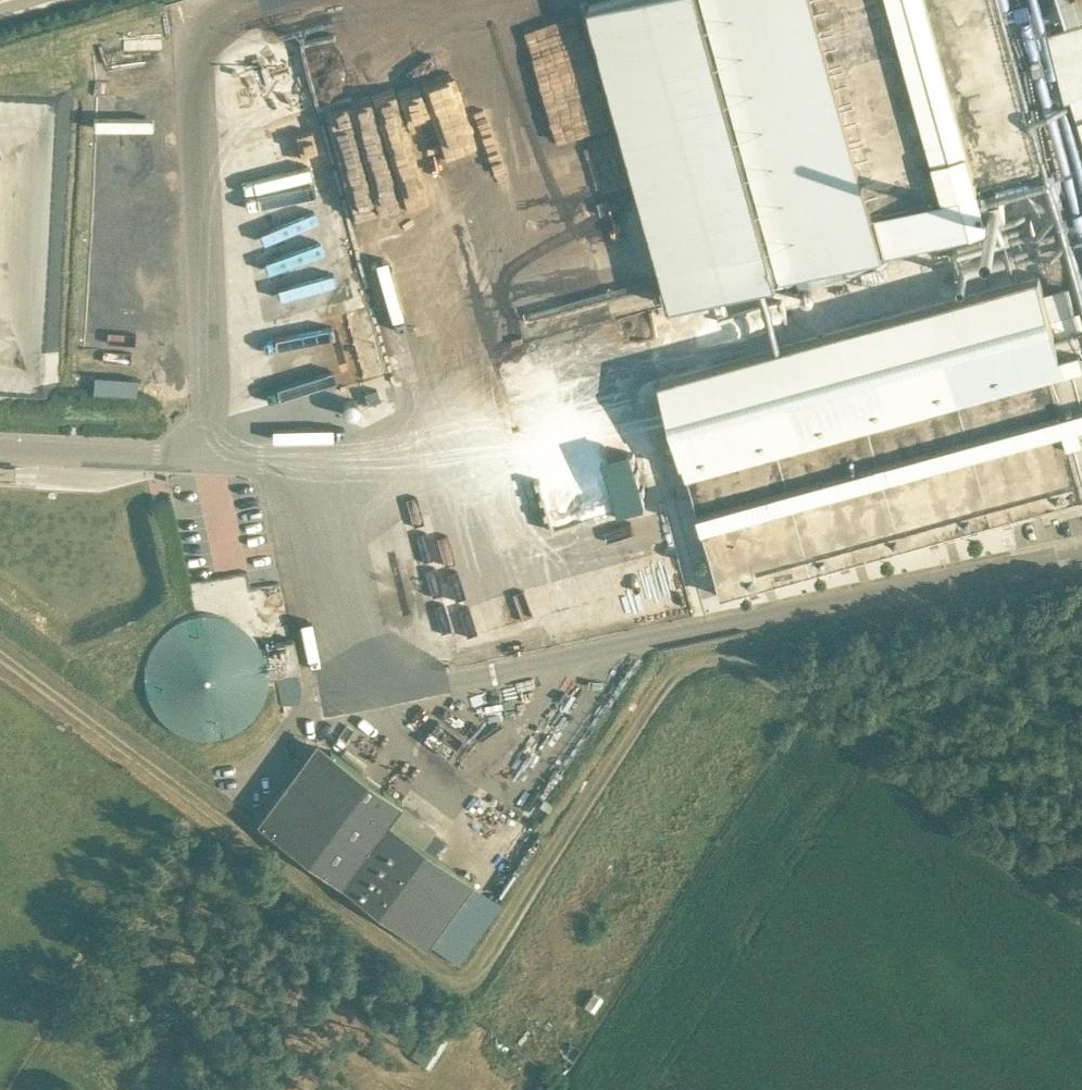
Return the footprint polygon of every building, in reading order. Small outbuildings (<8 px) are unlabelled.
[(879,246),(983,217),(1007,210),(997,174),(1040,160),(997,0),(600,0),(590,3),(613,87),(672,303),(879,246)] [(1066,18),(1081,13),(1081,0),(1061,0),(1066,18)] [(1048,27),(1066,92),(1072,90),(1081,127),(1081,17),(1048,27)] [(257,142),(288,140),(286,118),(255,121),(257,142)] [(336,178),(359,175),(352,128),(329,132),(336,178)] [(1056,334),(1038,273),(824,332),(661,378),(675,429),(673,429),(678,446),(680,445),(684,462),(686,461),(723,593),(772,579),(854,557),(863,554),(944,532),(953,529),(1042,504),(1046,519),(1058,516),(1081,510),(1080,507),(1081,506),(1081,325),(1056,334)] [(139,377),(95,374),(93,393),(137,396),(139,377)] [(271,640),(277,673),(300,669),(293,636),(271,640)] [(400,799),(315,737),(254,819),(427,945),(430,939),(474,880),(420,841),(387,816),(400,799)] [(433,823),(400,799),(387,816),(420,841),(433,823)] [(500,899),(474,880),(430,939),(456,958),(500,899)] [(193,1004),(182,991),(175,998),(186,1010),(193,1004)] [(429,1064),(448,1036),(428,1023),(410,1052),(429,1064)] [(244,1031),(232,1051),(239,1055),(243,1047),(248,1050),(256,1037),(244,1031)]
